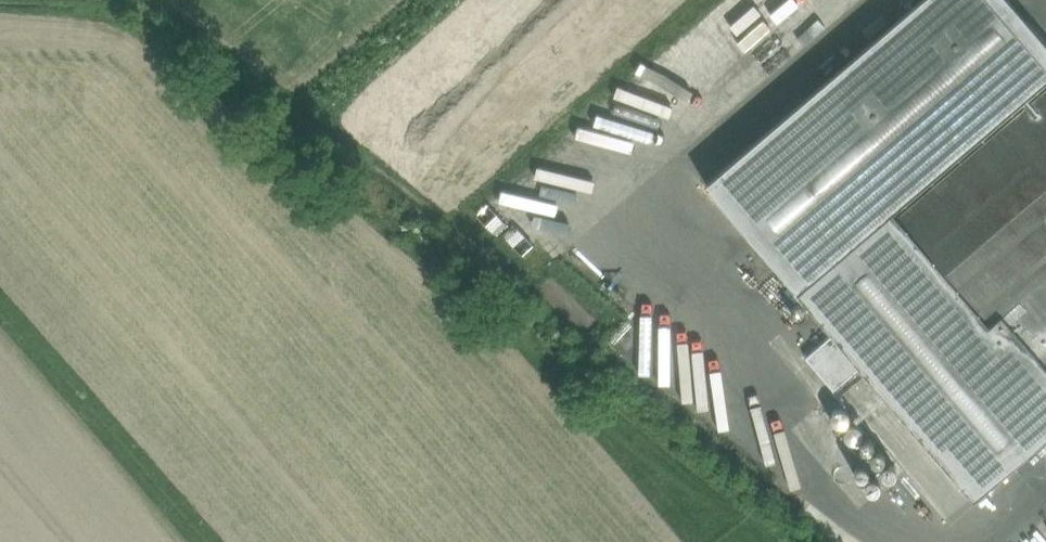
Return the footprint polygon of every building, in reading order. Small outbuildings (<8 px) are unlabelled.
[(706,183),(799,291),(835,333),(807,357),(834,389),(862,365),(976,497),(1045,437),(1045,88),(928,188),(898,213),(895,210),(1045,80),(1045,40),(1012,0),(919,0),(715,175),(706,183)] [(666,48),(687,57),(682,68),(711,80),(719,61),(669,41),(666,48)]
